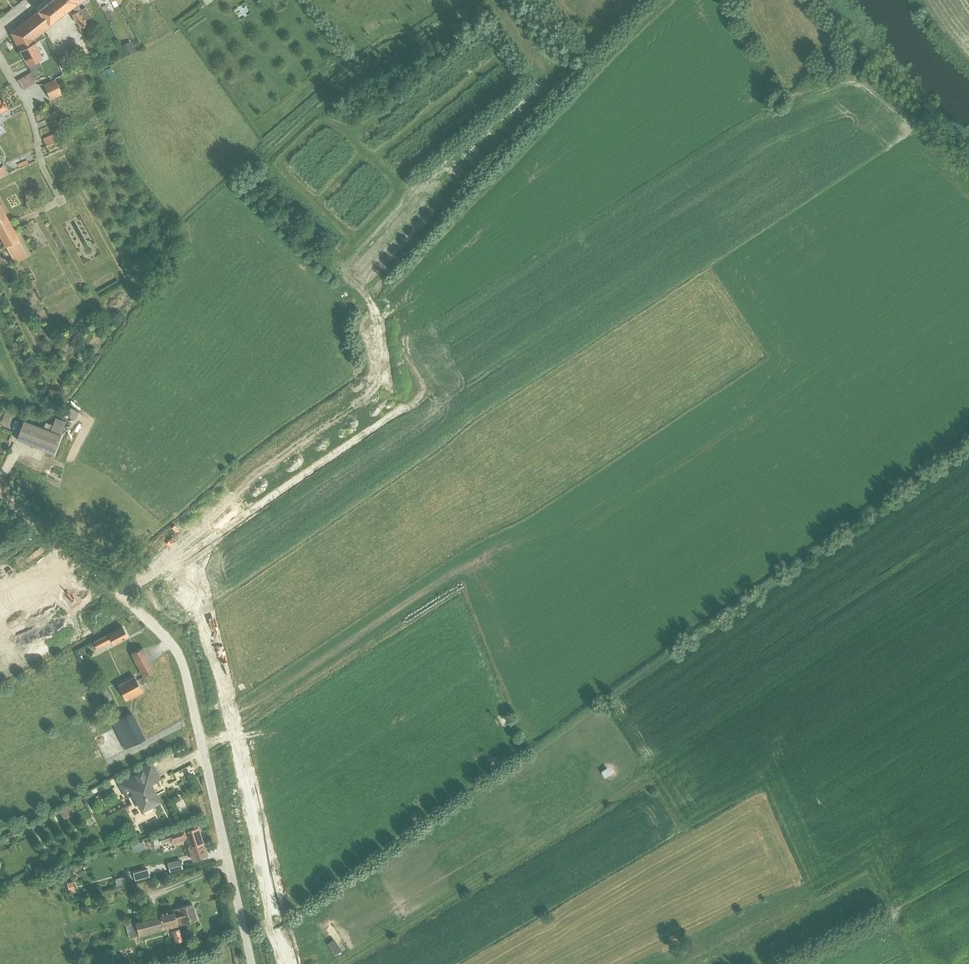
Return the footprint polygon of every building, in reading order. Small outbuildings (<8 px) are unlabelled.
[(76,0),(52,0),(11,32),(21,50),(36,42),(46,36),(46,35),(44,32),(73,6),(76,12),(73,14),(80,25),(79,27),(84,35),(88,33),(90,32),(85,24),(94,18),(86,6),(82,9),(80,6),(77,1),(76,0)] [(96,11),(101,8),(97,1),(92,5),(96,11)] [(107,4),(102,7),(109,21),(114,18),(107,4)] [(131,40),(122,45),(127,55),(136,50),(131,40)] [(36,42),(21,50),(29,65),(31,70),(41,65),(39,60),(43,58),(40,52),(41,51),(36,42)] [(106,61),(97,66),(99,70),(102,69),(108,66),(106,61)] [(32,71),(31,71),(34,77),(41,73),(38,69),(42,67),(41,65),(31,70),(32,71)] [(34,77),(31,71),(18,79),(24,89),(36,81),(34,77)] [(56,78),(44,84),(52,99),(63,94),(56,78)] [(3,115),(2,114),(9,109),(8,108),(10,108),(5,97),(1,100),(0,98),(0,117),(3,115)] [(67,114),(78,109),(74,100),(63,105),(67,114)] [(57,132),(43,138),(47,147),(60,141),(57,132)] [(6,247),(7,246),(16,263),(29,256),(20,240),(20,239),(0,201),(0,235),(6,247)] [(72,407),(67,414),(75,419),(80,412),(72,407)] [(25,420),(17,439),(55,454),(67,421),(56,417),(54,424),(47,422),(44,428),(25,420)] [(16,420),(13,429),(19,431),(21,422),(16,420)] [(94,643),(91,645),(94,649),(113,641),(114,644),(128,636),(123,626),(94,641),(94,643)] [(143,647),(132,653),(144,677),(156,670),(143,647)] [(134,675),(118,684),(127,700),(143,692),(134,675)] [(103,690),(101,691),(106,702),(112,699),(105,685),(101,687),(103,690)] [(98,686),(93,688),(97,698),(102,696),(98,686)] [(133,712),(112,723),(125,749),(146,738),(133,712)] [(596,763),(588,767),(594,776),(601,772),(596,763)] [(152,765),(118,782),(126,797),(133,794),(141,810),(160,801),(155,790),(153,791),(150,785),(160,780),(152,765)] [(608,766),(601,771),(605,777),(611,772),(608,766)] [(71,803),(60,809),(64,818),(76,812),(71,803)] [(186,827),(160,836),(162,843),(172,839),(173,842),(184,838),(185,839),(188,839),(191,846),(189,846),(193,859),(208,854),(199,827),(187,830),(186,827)] [(181,858),(168,862),(171,871),(183,867),(181,858)] [(149,867),(133,872),(136,880),(151,876),(149,867)] [(126,875),(116,878),(117,884),(128,881),(126,875)] [(64,879),(58,882),(62,891),(68,888),(64,879)] [(74,880),(68,882),(70,891),(77,889),(74,880)] [(135,920),(125,922),(129,937),(140,934),(140,935),(197,919),(193,903),(135,918),(135,920)] [(180,928),(172,930),(175,940),(173,940),(173,942),(183,939),(180,928)] [(144,949),(139,935),(115,942),(119,956),(144,949)] [(335,938),(328,942),(336,954),(342,950),(335,938)]
